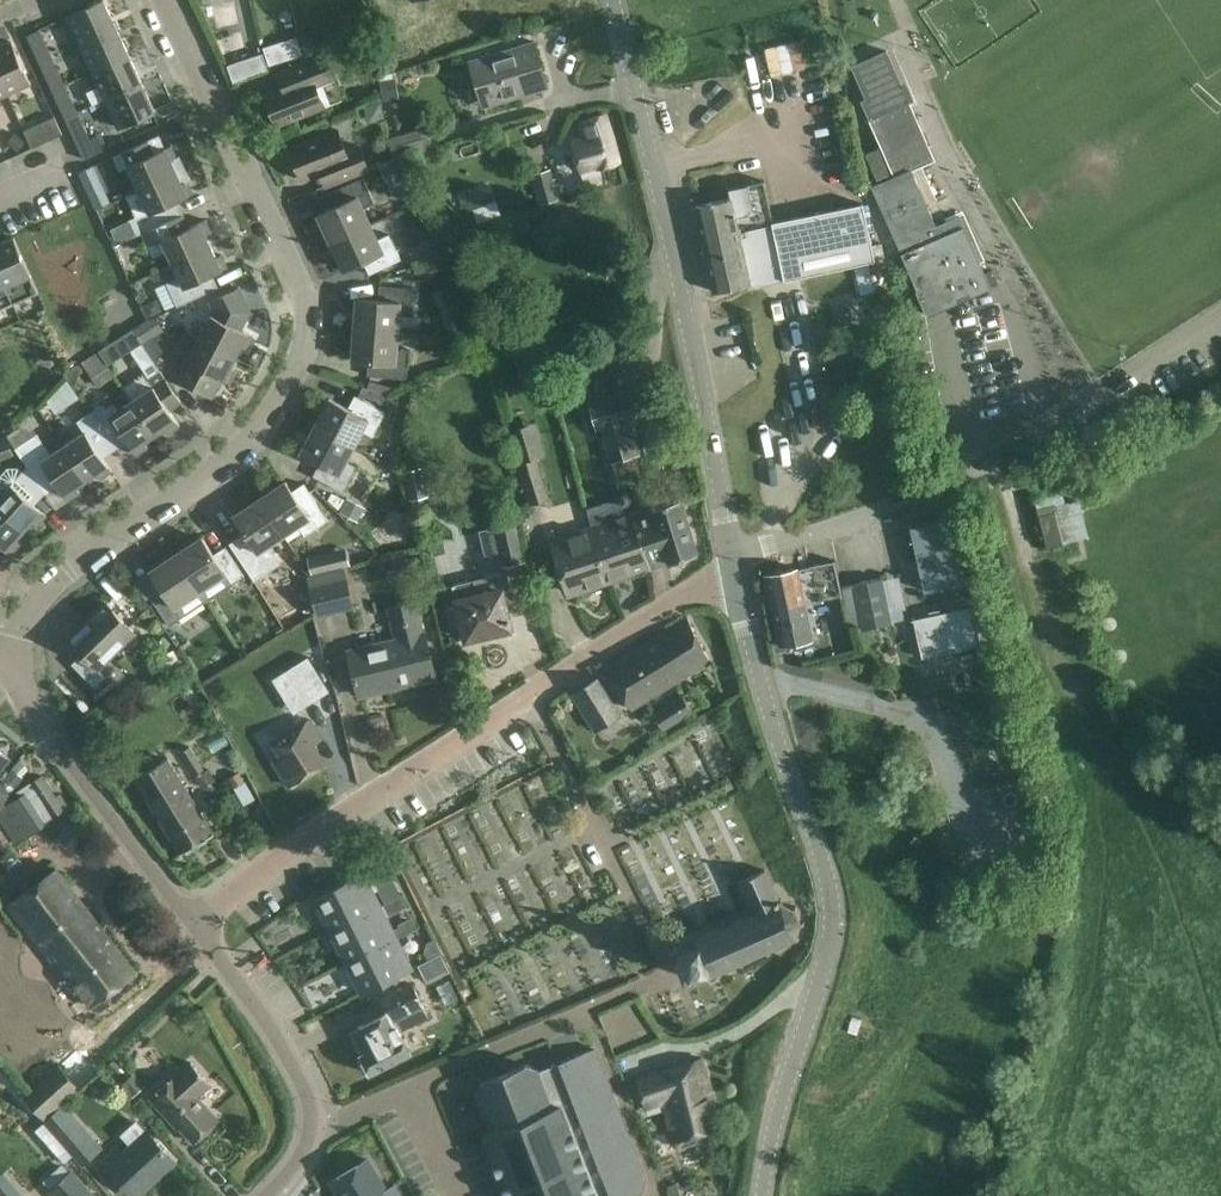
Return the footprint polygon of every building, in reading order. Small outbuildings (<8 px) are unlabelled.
[(67,16),(80,44),(116,27),(104,0),(102,0),(67,16)] [(116,27),(80,44),(92,71),(129,54),(116,27)] [(39,29),(28,34),(36,53),(47,48),(39,29)] [(237,33),(219,39),(225,57),(243,50),(237,33)] [(0,47),(0,76),(8,93),(31,83),(12,41),(0,47)] [(268,65),(285,61),(280,41),(263,45),(268,65)] [(470,60),(482,102),(547,83),(534,41),(470,60)] [(894,176),(871,186),(917,290),(928,315),(998,283),(992,270),(985,273),(980,263),(985,261),(963,213),(936,226),(911,170),(934,160),(921,130),(915,132),(911,122),(916,119),(907,101),(905,102),(898,86),(901,85),(885,51),(851,66),(865,98),(860,100),(894,176)] [(228,65),(234,82),(268,71),(262,53),(228,65)] [(100,87),(91,91),(96,102),(105,98),(142,82),(129,54),(92,71),(100,87)] [(300,117),(324,107),(316,86),(334,79),(324,54),(311,60),(289,69),(294,82),(265,94),(277,126),(300,117)] [(53,89),(64,84),(56,68),(46,73),(53,89)] [(397,77),(381,80),(384,100),(400,98),(397,77)] [(118,127),(155,111),(142,82),(105,98),(118,127)] [(64,84),(53,89),(61,108),(72,103),(64,84)] [(570,138),(574,150),(580,172),(597,167),(597,168),(619,162),(605,115),(578,123),(582,135),(570,138)] [(80,122),(70,128),(77,144),(88,139),(80,122)] [(44,130),(48,140),(62,134),(58,124),(44,130)] [(394,155),(409,151),(431,144),(432,144),(427,127),(389,138),(394,155)] [(303,180),(332,168),(337,182),(359,173),(368,169),(359,145),(345,150),(337,129),(290,148),(303,180)] [(15,132),(7,143),(18,151),(26,141),(15,132)] [(126,150),(113,156),(120,170),(129,166),(139,189),(185,168),(180,155),(176,157),(171,145),(165,147),(160,136),(126,150)] [(10,173),(40,161),(34,147),(5,159),(10,173)] [(96,164),(82,170),(97,206),(111,200),(96,164)] [(149,210),(150,213),(154,212),(193,193),(188,182),(191,180),(185,168),(139,189),(149,210)] [(539,204),(558,199),(550,169),(530,175),(539,204)] [(318,214),(331,242),(370,224),(363,209),(375,204),(363,177),(331,192),(337,205),(318,214)] [(730,198),(695,206),(703,247),(742,239),(747,263),(755,261),(757,268),(769,266),(772,282),(875,260),(862,203),(773,222),(764,180),(728,188),(730,198)] [(137,235),(143,232),(160,224),(154,212),(150,213),(149,210),(129,220),(137,235)] [(447,212),(437,216),(442,226),(452,222),(447,212)] [(168,250),(174,263),(211,246),(206,235),(211,232),(205,219),(188,227),(182,214),(160,224),(143,232),(154,256),(168,250)] [(331,242),(344,270),(363,261),(369,274),(401,260),(390,235),(378,240),(370,224),(331,242)] [(38,292),(14,237),(0,243),(0,309),(38,292)] [(703,247),(713,291),(749,283),(750,287),(772,282),(769,266),(757,268),(755,261),(747,263),(742,239),(703,247)] [(174,263),(180,277),(167,283),(178,306),(190,300),(219,287),(213,274),(227,267),(221,254),(216,257),(211,246),(174,263)] [(865,265),(855,267),(857,277),(867,275),(865,265)] [(399,315),(412,316),(414,288),(379,285),(378,300),(358,298),(355,329),(397,332),(399,315)] [(200,337),(236,357),(241,346),(247,349),(254,336),(240,329),(250,311),(239,287),(210,300),(215,309),(200,337)] [(437,294),(441,305),(447,303),(454,318),(446,322),(452,337),(467,330),(450,289),(437,294)] [(155,299),(140,306),(146,320),(148,319),(161,313),(155,299)] [(481,334),(489,332),(482,306),(474,308),(481,334)] [(407,378),(409,350),(396,349),(397,332),(355,329),(353,360),(369,361),(367,375),(391,377),(407,378)] [(174,355),(187,362),(177,380),(212,398),(222,379),(229,383),(236,370),(230,367),(236,357),(200,337),(187,331),(174,355)] [(112,343),(99,351),(108,365),(121,357),(112,343)] [(98,351),(81,363),(98,388),(115,376),(98,351)] [(603,354),(593,356),(596,370),(606,368),(603,354)] [(35,374),(41,386),(64,375),(58,363),(35,374)] [(78,365),(66,374),(74,387),(80,369),(78,365)] [(124,388),(132,401),(154,435),(164,428),(168,433),(180,425),(169,410),(181,402),(160,370),(147,378),(144,374),(124,388)] [(597,431),(602,431),(633,424),(640,422),(632,392),(590,402),(597,431)] [(330,398),(316,426),(354,445),(362,430),(373,436),(379,424),(386,411),(355,395),(348,408),(330,398)] [(879,419),(889,416),(883,396),(874,399),(879,419)] [(115,450),(127,442),(135,455),(148,447),(144,442),(154,435),(132,401),(119,409),(114,402),(106,407),(104,403),(90,412),(115,450)] [(85,432),(64,446),(87,480),(96,473),(100,479),(112,471),(103,458),(115,450),(90,412),(77,421),(85,432)] [(508,430),(511,439),(530,505),(549,499),(536,457),(546,453),(536,421),(508,430)] [(602,431),(610,463),(641,455),(633,424),(602,431)] [(316,426),(301,453),(320,463),(313,476),(344,492),(358,466),(346,460),(354,445),(316,426)] [(87,480),(64,446),(50,455),(36,434),(15,449),(27,466),(40,487),(44,491),(56,483),(68,500),(80,492),(76,487),(87,480)] [(11,452),(6,440),(0,443),(0,457),(11,452)] [(24,530),(32,521),(37,526),(46,515),(29,499),(40,487),(27,466),(22,472),(18,468),(7,469),(0,477),(0,479),(0,487),(5,491),(0,496),(0,508),(24,530)] [(422,467),(404,471),(410,500),(428,497),(422,467)] [(309,491),(297,499),(286,481),(260,499),(284,534),(298,525),(306,535),(316,528),(329,520),(323,511),(309,491)] [(1033,502),(1044,548),(1064,544),(1064,543),(1089,537),(1080,499),(1069,502),(1067,494),(1033,502)] [(347,497),(339,512),(359,522),(367,507),(347,497)] [(229,543),(242,563),(255,581),(281,564),(268,544),(284,534),(260,499),(234,516),(245,533),(229,543)] [(633,514),(649,568),(697,553),(680,499),(658,506),(633,514)] [(11,554),(20,543),(16,539),(24,530),(0,508),(0,544),(11,554)] [(592,527),(607,583),(649,568),(633,514),(592,527)] [(951,518),(911,527),(924,591),(965,582),(951,518)] [(526,561),(517,521),(493,527),(503,566),(526,561)] [(607,583),(592,527),(551,541),(567,591),(575,594),(607,583)] [(177,554),(200,590),(226,573),(233,584),(245,576),(239,566),(225,546),(214,554),(202,537),(177,554)] [(346,547),(307,556),(311,575),(350,566),(346,547)] [(177,554),(150,571),(162,588),(150,597),(164,616),(170,625),(182,617),(175,607),(200,590),(177,554)] [(780,645),(813,638),(805,603),(842,595),(834,560),(810,565),(810,566),(798,569),(797,568),(765,575),(780,645)] [(318,615),(337,610),(331,587),(345,583),(347,589),(348,589),(343,569),(309,578),(318,615)] [(460,621),(462,620),(466,639),(511,628),(502,588),(509,587),(506,571),(452,584),(460,621)] [(862,629),(892,622),(903,620),(901,610),(905,609),(898,574),(842,587),(850,626),(861,624),(862,629)] [(386,689),(436,677),(425,631),(422,632),(415,600),(388,606),(396,639),(347,650),(355,682),(356,682),(357,689),(385,683),(386,689)] [(297,601),(283,610),(292,624),(306,615),(305,615),(299,605),(297,601)] [(136,633),(106,602),(87,621),(117,651),(136,633)] [(913,619),(922,658),(981,645),(972,606),(913,619)] [(632,708),(710,661),(688,617),(607,668),(632,708)] [(95,687),(106,677),(98,669),(117,651),(87,621),(68,639),(82,654),(72,664),(95,687)] [(162,635),(154,644),(163,652),(171,643),(162,635)] [(308,656),(272,679),(294,714),(330,691),(308,656)] [(572,693),(594,728),(619,713),(597,678),(572,693)] [(662,729),(692,710),(682,694),(652,713),(662,729)] [(272,758),(277,766),(289,786),(326,763),(311,739),(318,734),(309,718),(273,741),(280,753),(272,758)] [(190,746),(186,748),(181,751),(196,776),(194,777),(201,788),(216,779),(209,768),(205,770),(190,746)] [(8,757),(0,751),(0,768),(8,757)] [(168,759),(136,779),(181,853),(214,833),(168,759)] [(244,782),(238,772),(228,778),(244,805),(255,798),(245,781),(244,782)] [(42,775),(30,783),(31,784),(19,792),(22,796),(16,800),(3,780),(0,784),(0,821),(14,843),(46,821),(39,810),(41,809),(48,819),(68,806),(60,794),(56,797),(42,775)] [(92,1004),(117,986),(136,972),(56,868),(37,882),(8,904),(62,973),(66,970),(92,1004)] [(738,881),(750,910),(748,911),(749,913),(725,923),(724,921),(720,922),(721,925),(693,938),(696,945),(706,968),(710,975),(739,963),(741,966),(744,965),(743,961),(765,951),(766,955),(771,953),(769,950),(795,939),(797,942),(800,939),(797,937),(801,926),(805,925),(804,922),(801,922),(795,911),(798,909),(796,906),(793,909),(782,903),(781,898),(778,899),(765,870),(738,881)] [(364,874),(316,898),(332,930),(380,906),(364,874)] [(380,906),(332,930),(347,961),(395,937),(380,906)] [(395,937),(347,961),(363,992),(411,968),(395,937)] [(428,942),(424,952),(428,959),(442,952),(435,938),(428,942)] [(676,953),(687,977),(706,968),(696,945),(676,953)] [(371,1073),(410,1054),(398,1030),(428,1016),(413,983),(388,996),(394,1009),(352,1030),(363,1053),(361,1054),(358,1060),(364,1072),(371,1073)] [(847,1032),(856,1035),(861,1019),(852,1016),(847,1032)] [(0,1057),(0,1063),(17,1083),(31,1071),(11,1048),(0,1057)] [(508,1195),(639,1195),(646,1179),(595,1048),(553,1064),(538,1070),(538,1069),(525,1064),(483,1080),(477,1093),(492,1131),(484,1134),(508,1195)] [(676,1141),(719,1127),(709,1080),(701,1058),(637,1079),(646,1108),(663,1103),(676,1141)] [(176,1074),(150,1098),(171,1120),(173,1119),(194,1142),(219,1120),(197,1096),(211,1083),(191,1062),(177,1075),(176,1074)] [(24,1097),(44,1120),(80,1088),(59,1065),(24,1097)] [(122,1085),(133,1097),(145,1087),(134,1074),(122,1085)] [(100,1147),(63,1104),(45,1120),(82,1163),(100,1147)] [(102,1160),(119,1179),(135,1195),(136,1195),(150,1182),(147,1179),(171,1157),(155,1140),(147,1131),(146,1132),(137,1122),(122,1135),(131,1145),(124,1151),(119,1146),(102,1160)] [(328,1180),(337,1195),(403,1195),(395,1183),(388,1187),(369,1155),(328,1180)] [(73,1171),(50,1191),(55,1195),(95,1195),(73,1171)] [(0,1178),(0,1195),(16,1195),(17,1195),(0,1178)] [(668,1186),(669,1190),(671,1195),(682,1195),(677,1183),(668,1186)]
